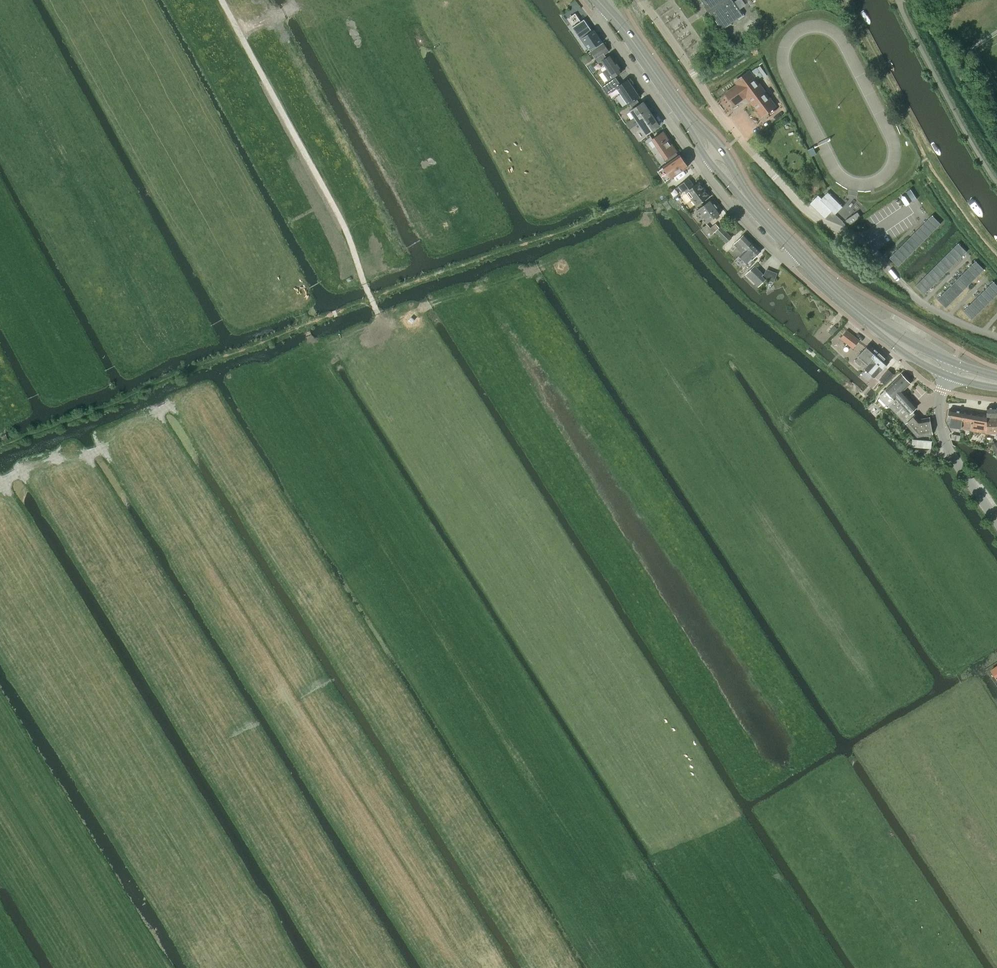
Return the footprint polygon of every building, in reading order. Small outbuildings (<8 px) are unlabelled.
[(709,11),(708,12),(720,29),(720,30),(725,27),(726,28),(732,24),(731,23),(737,19),(737,20),(744,15),(739,8),(738,9),(732,0),(702,0),(709,11)] [(578,23),(572,27),(573,28),(578,34),(588,49),(587,49),(588,50),(589,49),(590,50),(602,42),(594,29),(592,31),(589,27),(584,19),(578,23)] [(603,42),(595,47),(595,48),(591,51),(597,59),(599,57),(607,69),(603,71),(608,80),(622,71),(611,55),(605,58),(603,55),(608,51),(603,42)] [(775,106),(749,71),(735,81),(738,84),(725,93),(734,105),(741,99),(740,97),(746,93),(751,99),(750,101),(761,116),(775,106)] [(615,77),(607,83),(602,87),(607,94),(616,88),(628,105),(639,97),(628,79),(620,84),(615,77)] [(630,128),(651,113),(643,102),(630,110),(635,117),(626,123),(630,128)] [(646,134),(659,125),(651,113),(630,128),(633,133),(642,127),(646,134)] [(671,161),(678,156),(676,152),(677,151),(663,131),(652,139),(665,157),(660,161),(664,166),(664,167),(671,161)] [(665,182),(687,167),(679,155),(678,156),(671,161),(664,167),(664,166),(657,170),(665,182)] [(694,186),(689,179),(688,178),(676,187),(681,193),(685,191),(696,206),(709,197),(699,182),(694,186)] [(810,203),(810,204),(811,205),(824,218),(826,216),(828,214),(831,211),(835,214),(836,213),(842,207),(827,192),(826,194),(824,196),(821,199),(818,195),(810,203)] [(706,223),(721,212),(711,199),(696,210),(706,223)] [(849,225),(858,218),(855,213),(845,220),(848,224),(849,225)] [(932,214),(890,256),(898,265),(941,222),(932,214)] [(716,232),(719,228),(715,224),(710,229),(707,224),(701,229),(708,238),(715,231),(716,232)] [(721,227),(719,228),(716,232),(727,243),(732,238),(721,227)] [(744,234),(730,248),(733,251),(736,247),(742,253),(742,254),(753,243),(744,234)] [(958,242),(915,284),(924,293),(967,250),(958,242)] [(742,253),(739,256),(745,261),(750,266),(755,262),(753,260),(752,259),(761,251),(753,243),(742,254),(742,253)] [(976,259),(937,298),(946,306),(984,268),(976,259)] [(761,276),(763,274),(755,266),(746,274),(758,286),(765,279),(761,276)] [(963,311),(971,320),(996,294),(996,285),(993,281),(991,283),(989,285),(985,289),(981,293),(975,299),(969,305),(965,309),(963,311)] [(859,340),(846,330),(840,338),(853,348),(859,340)] [(858,357),(855,361),(860,365),(863,362),(867,366),(873,359),(872,357),(877,351),(869,344),(869,343),(857,356),(858,357)] [(867,366),(864,369),(874,377),(879,371),(880,372),(889,362),(885,358),(877,351),(872,357),(873,359),(867,366)] [(885,384),(893,374),(888,369),(879,379),(885,384)] [(918,406),(903,391),(910,384),(901,374),(885,389),(879,395),(879,398),(886,405),(887,405),(888,404),(897,412),(906,423),(918,435),(933,433),(930,417),(920,419),(916,414),(915,414),(912,411),(918,406)] [(986,432),(996,432),(996,406),(987,407),(987,415),(987,417),(989,417),(989,424),(985,424),(986,432)] [(960,421),(961,411),(949,409),(948,419),(948,422),(950,422),(949,426),(961,428),(962,422),(960,421)] [(962,422),(961,428),(970,429),(970,430),(986,432),(985,424),(989,424),(989,417),(987,417),(987,415),(961,411),(960,421),(962,422)]
